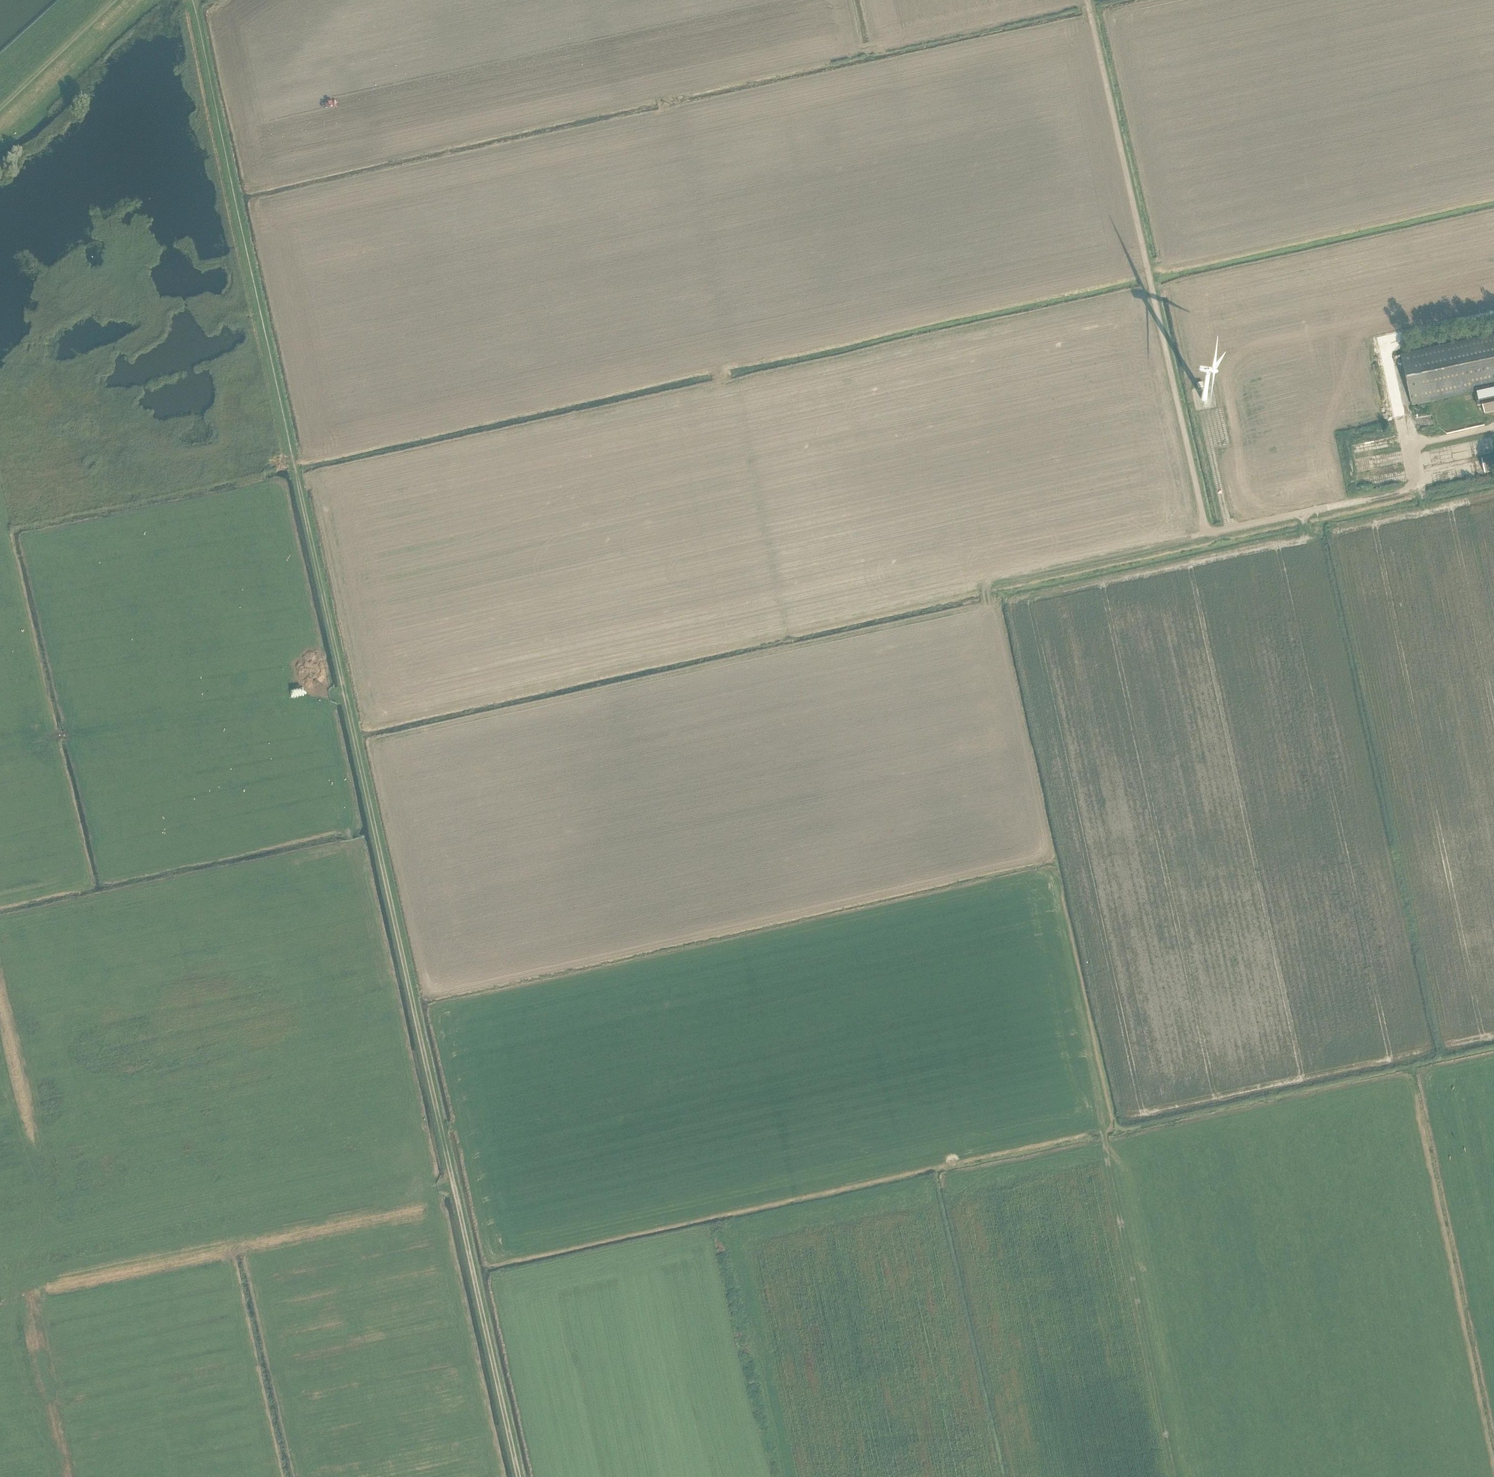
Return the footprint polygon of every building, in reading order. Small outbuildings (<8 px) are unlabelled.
[(1401,355),(1411,405),(1475,391),(1478,406),(1483,405),(1485,413),(1493,411),(1493,336),(1401,355)] [(1493,456),(1481,459),(1485,473),(1493,471),(1493,456)]
